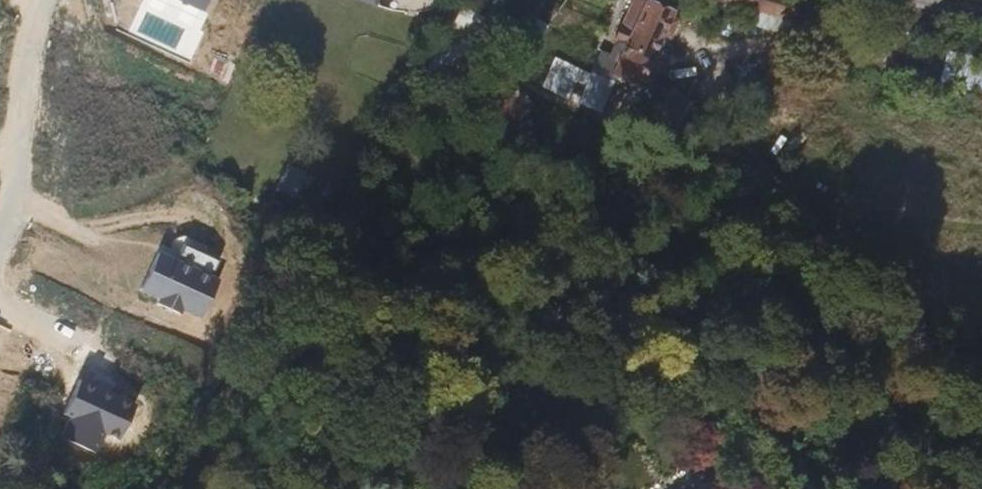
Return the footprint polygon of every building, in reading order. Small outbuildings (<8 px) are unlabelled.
[(666,0),(634,0),(631,8),(622,6),(615,32),(621,34),(613,56),(640,65),(666,0)] [(569,100),(576,85),(548,72),(541,87),(569,100)] [(598,118),(605,101),(590,95),(584,113),(598,118)] [(220,274),(157,248),(139,290),(203,316),(220,274)] [(137,400),(74,374),(56,416),(68,421),(61,437),(96,451),(103,434),(120,441),(137,400)]
